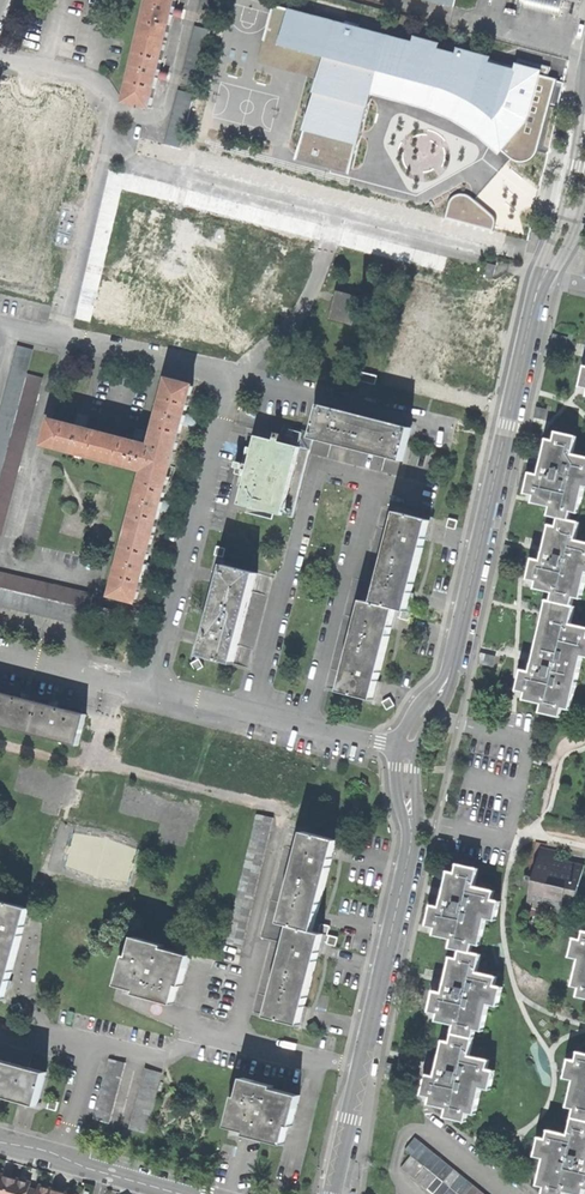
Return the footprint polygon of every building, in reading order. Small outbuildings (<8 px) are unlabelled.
[(151,109),(157,79),(166,81),(168,76),(168,72),(159,70),(172,16),(181,19),(182,13),(183,10),(174,8),(176,0),(150,0),(126,103),(151,109)] [(216,13),(219,0),(201,0),(199,9),(216,13)] [(259,61),(320,78),(336,16),(276,0),(259,61)] [(454,8),(456,0),(420,0),(454,8)] [(559,15),(562,0),(527,0),(525,7),(559,15)] [(299,153),(350,168),(371,90),(386,31),(336,16),(320,78),(299,153)] [(195,26),(183,72),(199,76),(211,30),(195,26)] [(386,31),(371,90),(446,112),(485,136),(501,148),(512,157),(527,158),(537,148),(554,80),(548,78),(551,67),(516,58),(514,65),(457,50),(386,31)] [(80,91),(56,86),(53,100),(50,112),(48,119),(45,131),(37,165),(35,175),(33,182),(31,192),(22,231),(19,243),(30,246),(39,248),(43,249),(58,188),(67,191),(68,186),(69,182),(59,179),(72,126),(82,128),(83,123),(84,119),(74,116),(80,91)] [(178,91),(160,161),(176,165),(177,162),(181,147),(194,95),(178,91)] [(138,156),(153,160),(157,143),(142,139),(138,156)] [(202,141),(201,148),(236,157),(238,150),(202,141)] [(101,289),(95,316),(247,349),(250,334),(268,338),(272,319),(280,321),(284,303),(296,306),(310,240),(296,237),(291,238),(289,248),(261,242),(247,304),(212,296),(213,289),(231,293),(244,235),(210,227),(196,229),(178,225),(177,219),(160,215),(153,216),(152,208),(132,203),(113,287),(101,289)] [(26,259),(35,261),(39,248),(30,246),(28,252),(26,259)] [(493,276),(497,261),(489,260),(486,274),(493,276)] [(329,319),(352,326),(360,296),(336,290),(329,319)] [(27,374),(33,350),(18,346),(0,414),(0,479),(27,374)] [(358,379),(375,383),(377,375),(360,371),(358,379)] [(27,374),(0,479),(0,536),(2,537),(44,379),(27,374)] [(87,430),(85,429),(76,427),(75,426),(51,420),(45,444),(59,448),(71,451),(78,453),(90,456),(117,463),(129,466),(145,471),(142,484),(138,496),(137,503),(133,516),(125,548),(122,559),(120,566),(117,576),(112,595),(136,601),(144,573),(146,564),(160,510),(162,502),(169,477),(168,477),(163,475),(170,451),(174,452),(175,453),(183,424),(185,415),(193,386),(169,380),(163,400),(161,409),(159,417),(156,427),(151,447),(145,445),(144,445),(135,442),(133,442),(87,430)] [(322,404),(313,438),(404,460),(412,427),(397,424),(338,409),(322,404)] [(85,415),(78,413),(75,426),(76,427),(79,418),(88,421),(85,429),(87,430),(90,416),(85,415)] [(185,415),(183,424),(191,426),(193,418),(185,415)] [(76,427),(85,429),(88,421),(79,418),(76,427)] [(137,428),(133,442),(135,442),(137,434),(146,436),(144,445),(145,445),(148,431),(142,430),(137,428)] [(571,710),(583,657),(584,657),(584,627),(571,624),(575,606),(572,606),(573,598),(581,599),(584,581),(584,542),(576,540),(580,523),(570,520),(572,511),(579,513),(584,485),(584,486),(584,457),(573,454),(577,437),(556,432),(554,441),(547,439),(542,460),(539,475),(530,473),(525,494),(534,496),(532,503),(550,507),(548,516),(559,518),(557,527),(549,525),(544,547),(541,561),(533,559),(528,580),(537,582),(535,589),(553,593),(551,601),(547,600),(532,661),(530,672),(522,670),(517,691),(526,693),(524,700),(542,704),(540,713),(561,717),(563,709),(571,710)] [(135,442),(144,445),(146,436),(137,434),(135,442)] [(247,473),(239,504),(292,517),(310,453),(309,449),(312,437),(306,435),(303,442),(299,447),(257,436),(254,448),(248,447),(245,457),(243,463),(238,461),(234,473),(241,475),(242,472),(247,473)] [(168,477),(174,452),(170,451),(163,475),(168,477)] [(162,502),(160,510),(169,513),(171,504),(162,502)] [(431,521),(397,512),(374,603),(364,600),(340,691),(373,699),(379,677),(392,627),(395,616),(400,618),(400,619),(409,621),(411,613),(422,616),(424,606),(415,604),(414,606),(409,604),(412,594),(428,531),(431,521)] [(447,526),(456,528),(458,520),(449,518),(447,526)] [(215,554),(224,556),(226,547),(218,545),(215,554)] [(146,564),(144,573),(153,575),(155,566),(146,564)] [(205,637),(201,654),(233,663),(258,572),(225,564),(221,578),(205,637)] [(90,608),(93,593),(0,572),(0,588),(90,608)] [(84,608),(0,589),(0,607),(80,625),(84,608)] [(116,612),(98,607),(95,619),(112,624),(116,612)] [(192,662),(196,670),(204,666),(200,658),(192,662)] [(80,745),(88,714),(65,708),(30,699),(0,691),(0,725),(80,745)] [(387,709),(394,704),(389,696),(382,701),(387,709)] [(226,942),(243,946),(273,817),(257,813),(226,942)] [(281,921),(290,923),(267,1014),(300,1022),(306,1002),(319,951),(322,940),(327,941),(327,942),(336,945),(338,937),(328,934),(330,925),(321,922),(320,923),(316,922),(319,909),(333,857),(338,838),(304,829),(281,921)] [(345,848),(353,850),(355,842),(347,840),(345,848)] [(555,851),(540,848),(526,908),(530,909),(531,901),(552,906),(550,913),(559,916),(561,911),(572,914),(578,887),(583,866),(554,858),(555,851)] [(466,1113),(474,1115),(480,1089),(489,1091),(493,1073),(485,1071),(488,1061),(468,1057),(474,1031),(482,1033),(489,1006),(498,1008),(502,989),(494,987),(496,978),(476,974),(480,956),(470,954),(472,945),(479,946),(485,920),(495,922),(499,903),(492,901),(494,892),(473,888),(477,869),(457,864),(455,872),(448,871),(442,896),(440,907),(431,905),(427,924),(436,926),(434,933),(451,937),(449,946),(460,948),(458,957),(451,956),(445,981),(443,991),(434,989),(429,1010),(439,1013),(437,1020),(456,1024),(452,1042),(443,1040),(438,1064),(435,1076),(428,1074),(423,1095),(431,1097),(429,1104),(446,1108),(445,1116),(464,1120),(466,1113)] [(11,976),(22,938),(30,907),(0,899),(0,973),(11,976)] [(49,909),(41,907),(38,916),(47,918),(49,909)] [(584,933),(582,942),(574,940),(570,959),(579,961),(573,988),(580,990),(578,998),(584,999),(584,933)] [(165,944),(134,936),(129,954),(127,954),(117,986),(136,991),(135,994),(146,997),(173,1004),(179,985),(182,985),(191,955),(164,948),(165,944)] [(5,998),(9,983),(11,976),(0,973),(0,996),(5,998)] [(20,1002),(12,1005),(16,1013),(24,1010),(20,1002)] [(319,1028),(315,1021),(308,1025),(312,1033),(319,1028)] [(565,1192),(576,1193),(584,1193),(584,1189),(584,1053),(578,1051),(576,1060),(569,1058),(565,1078),(574,1080),(568,1107),(575,1108),(569,1134),(548,1129),(546,1138),(539,1137),(535,1156),(544,1158),(538,1185),(545,1186),(543,1193),(565,1193),(565,1192)] [(93,1117),(109,1121),(125,1061),(110,1057),(93,1117)] [(37,1105),(46,1072),(0,1059),(0,1095),(22,1101),(37,1105)] [(128,1127),(144,1131),(161,1071),(145,1067),(128,1127)] [(258,1138),(283,1144),(289,1124),(291,1124),(299,1093),(267,1085),(268,1083),(242,1077),(238,1094),(236,1094),(228,1126),(246,1131),(245,1134),(258,1138)] [(59,1100),(50,1098),(48,1107),(56,1110),(59,1100)] [(415,1139),(404,1153),(411,1158),(401,1171),(430,1193),(484,1193),(415,1139)] [(11,1178),(0,1175),(0,1193),(7,1193),(11,1178)] [(11,1178),(7,1193),(28,1193),(30,1187),(31,1183),(22,1181),(11,1178)] [(40,1186),(39,1190),(38,1193),(59,1193),(60,1192),(50,1189),(40,1186)]
